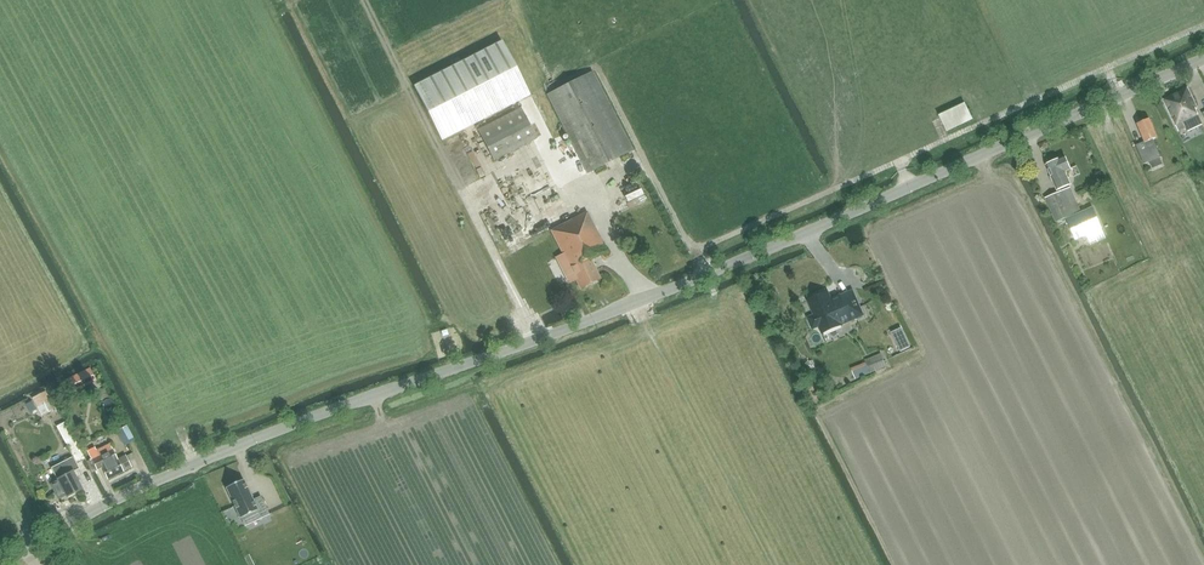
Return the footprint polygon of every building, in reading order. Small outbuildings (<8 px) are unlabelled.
[(414,86),(442,141),(530,95),(502,41),(414,86)] [(592,72),(547,94),(588,173),(632,150),(592,72)] [(1164,101),(1179,132),(1187,128),(1188,130),(1202,123),(1195,109),(1198,107),(1188,89),(1164,101)] [(964,103),(940,115),(948,131),(972,119),(964,103)] [(478,130),(493,161),(537,138),(521,108),(478,130)] [(1150,119),(1138,125),(1145,142),(1136,146),(1143,163),(1160,156),(1153,140),(1158,138),(1150,119)] [(1065,157),(1045,166),(1054,185),(1057,184),(1060,190),(1071,185),(1068,179),(1069,179),(1065,170),(1070,168),(1065,157)] [(609,187),(622,183),(620,178),(607,182),(609,187)] [(1045,199),(1056,223),(1081,212),(1071,188),(1045,199)] [(1075,241),(1087,236),(1102,229),(1093,208),(1066,219),(1075,241)] [(551,231),(581,289),(601,279),(591,258),(607,250),(587,212),(551,231)] [(1102,229),(1087,236),(1091,245),(1106,238),(1102,229)] [(844,296),(844,297),(834,302),(830,292),(828,293),(825,293),(822,293),(821,295),(819,297),(814,299),(819,309),(815,311),(817,315),(815,316),(813,319),(813,321),(813,323),(815,325),(817,327),(819,327),(822,326),(825,333),(844,325),(842,321),(852,317),(854,320),(865,315),(855,291),(844,296)] [(888,366),(883,354),(868,360),(873,373),(888,366)] [(46,391),(32,398),(42,416),(55,409),(46,391)] [(56,427),(73,457),(76,463),(85,458),(65,422),(56,427)] [(134,439),(127,426),(116,432),(123,445),(134,439)] [(95,447),(87,451),(92,460),(87,463),(92,474),(97,471),(97,470),(102,468),(108,479),(132,467),(126,456),(118,460),(110,443),(97,450),(95,447)] [(50,484),(58,501),(66,497),(66,498),(83,490),(73,472),(79,469),(73,457),(51,468),(58,481),(50,484)] [(243,479),(226,488),(240,518),(257,510),(261,518),(269,514),(261,497),(253,500),(243,479)]
